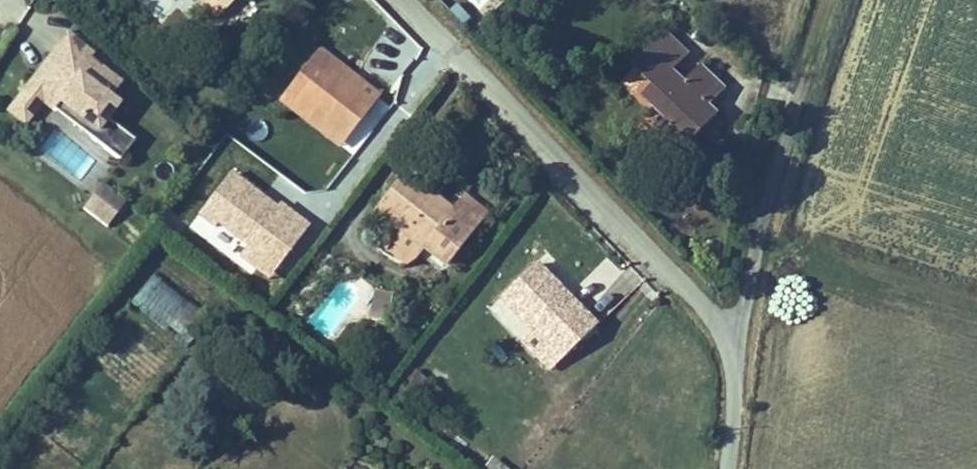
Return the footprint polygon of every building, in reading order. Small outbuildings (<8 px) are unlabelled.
[(216,0),(199,0),(218,18),(236,0),(219,0),(218,1),(216,0)] [(710,106),(726,89),(703,67),(687,83),(674,71),(689,54),(668,33),(667,33),(635,67),(656,86),(644,98),(669,122),(659,133),(679,152),(717,113),(710,106)] [(108,98),(120,83),(88,59),(92,54),(67,36),(46,63),(56,71),(47,84),(37,76),(10,111),(13,115),(16,119),(20,121),(26,123),(42,101),(56,111),(69,109),(97,131),(91,139),(120,160),(135,141),(107,119),(118,105),(108,98)] [(352,77),(318,50),(312,57),(312,58),(373,105),(379,98),(352,77)] [(373,105),(312,58),(285,93),(346,141),(373,105)] [(47,84),(56,71),(46,63),(37,76),(47,84)] [(346,141),(285,93),(280,99),(342,146),(346,141)] [(97,131),(69,109),(56,111),(91,139),(97,131)] [(445,265),(481,219),(460,202),(452,213),(404,175),(376,211),(377,211),(426,249),(445,265)] [(103,208),(115,192),(103,183),(91,199),(103,208)] [(107,228),(119,211),(116,208),(123,199),(115,192),(103,208),(91,199),(83,209),(107,228)] [(484,214),(464,197),(460,202),(481,219),(484,214)] [(119,211),(127,201),(123,199),(116,208),(119,211)] [(203,200),(185,224),(225,255),(243,231),(203,200)] [(445,265),(426,249),(421,256),(440,271),(445,265)] [(563,293),(535,264),(500,298),(560,359),(561,360),(596,327),(563,293)] [(176,339),(200,313),(156,273),(131,299),(176,339)] [(389,312),(393,295),(377,291),(373,310),(388,314),(389,312)] [(560,359),(500,298),(489,308),(549,370),(560,359)] [(386,323),(388,314),(373,310),(371,320),(386,323)] [(392,324),(395,313),(389,312),(388,314),(386,323),(392,324)]
